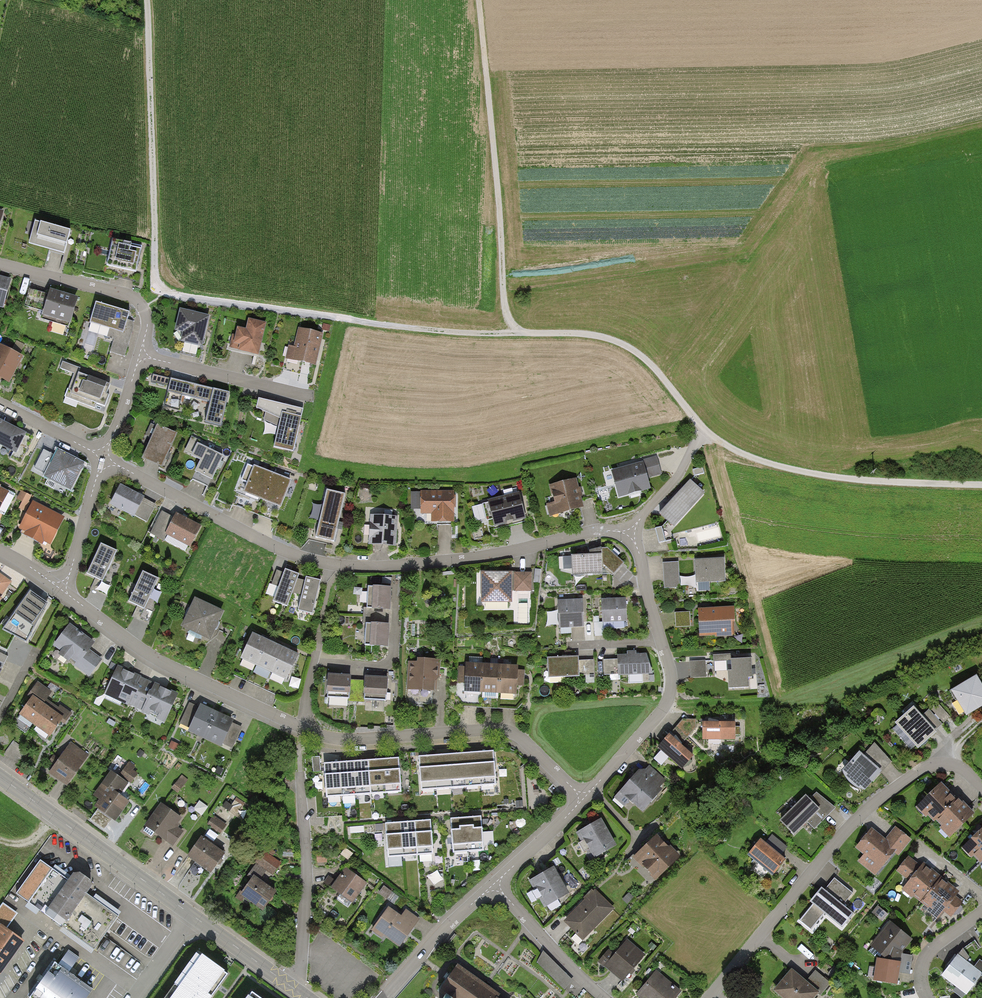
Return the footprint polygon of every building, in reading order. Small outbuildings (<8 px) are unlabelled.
[(74,235),(37,226),(31,248),(68,258),(74,235)] [(146,249),(115,242),(108,270),(140,277),(146,249)] [(0,280),(0,310),(4,311),(12,283),(0,280)] [(46,320),(74,327),(81,302),(53,294),(46,320)] [(132,315),(98,306),(93,328),(126,337),(132,315)] [(175,342),(197,348),(205,316),(175,309),(170,329),(178,332),(175,342)] [(228,350),(254,357),(263,324),(246,319),(243,331),(234,328),(228,350)] [(290,360),(314,366),(321,335),(297,330),(290,360)] [(1,349),(0,351),(0,382),(10,387),(23,360),(1,349)] [(104,415),(117,381),(79,367),(66,402),(104,415)] [(230,393),(171,379),(165,406),(179,409),(182,395),(211,402),(206,423),(222,426),(230,393)] [(304,409),(259,399),(257,408),(266,412),(264,420),(279,427),(274,448),(294,453),(304,409)] [(0,424),(0,449),(18,458),(28,437),(0,424)] [(172,436),(152,427),(137,460),(158,469),(172,436)] [(222,457),(193,443),(187,457),(196,461),(192,474),(210,482),(222,457)] [(86,469),(59,455),(47,480),(74,494),(86,469)] [(606,468),(614,500),(649,492),(646,480),(660,476),(655,456),(606,468)] [(238,490),(264,500),(273,474),(247,464),(238,490)] [(290,480),(273,474),(264,500),(280,506),(290,480)] [(575,479),(546,486),(553,517),(583,510),(575,479)] [(658,513),(668,529),(701,495),(688,482),(658,513)] [(142,499),(118,486),(108,506),(131,518),(142,499)] [(0,489),(0,515),(10,494),(0,489)] [(324,491),(310,542),(332,548),(346,497),(324,491)] [(454,493),(421,493),(421,523),(455,523),(454,493)] [(516,493),(484,500),(490,529),(523,521),(516,493)] [(66,521),(33,505),(20,532),(53,547),(66,521)] [(367,513),(364,547),(393,549),(396,515),(367,513)] [(162,537),(187,550),(198,529),(173,516),(162,537)] [(657,526),(660,540),(666,539),(663,524),(657,526)] [(98,583),(113,552),(97,545),(82,575),(98,583)] [(567,556),(567,576),(600,575),(600,555),(567,556)] [(720,585),(720,559),(692,559),(692,585),(720,585)] [(678,562),(662,562),(663,588),(679,587),(678,562)] [(105,580),(113,582),(116,571),(108,569),(105,580)] [(6,593),(13,577),(0,571),(0,590),(6,593)] [(270,603),(283,608),(295,577),(282,572),(270,603)] [(156,581),(138,573),(123,604),(142,613),(156,581)] [(529,573),(475,573),(475,605),(508,605),(508,593),(529,593),(529,573)] [(293,612),(308,614),(316,583),(302,579),(293,612)] [(99,588),(109,591),(111,583),(101,580),(99,588)] [(156,604),(161,590),(154,587),(149,602),(156,604)] [(388,589),(364,588),(363,610),(387,611),(388,589)] [(48,601),(29,589),(3,628),(26,641),(48,601)] [(207,640),(220,612),(192,599),(179,627),(207,640)] [(583,601),(557,602),(558,631),(584,630),(583,601)] [(624,601),(595,602),(597,627),(625,625),(624,601)] [(731,609),(696,612),(698,640),(733,637),(731,609)] [(690,612),(674,612),(675,627),(690,627),(690,612)] [(385,650),(386,626),(363,625),(362,648),(385,650)] [(74,665),(90,645),(68,626),(51,646),(74,665)] [(238,663),(252,669),(264,642),(250,636),(238,663)] [(281,650),(264,642),(252,669),(270,677),(281,650)] [(300,658),(281,650),(270,677),(288,685),(300,658)] [(575,659),(546,660),(547,679),(576,678),(575,659)] [(647,659),(615,662),(618,681),(649,678),(647,659)] [(751,691),(750,659),(725,660),(726,692),(751,691)] [(705,660),(688,660),(689,678),(705,677),(705,660)] [(437,663),(407,662),(406,694),(436,695),(437,663)] [(132,709),(145,680),(116,667),(102,695),(132,709)] [(480,698),(481,668),(466,667),(465,697),(480,698)] [(481,668),(480,698),(499,699),(500,668),(481,668)] [(500,668),(499,699),(517,699),(518,669),(500,668)] [(948,692),(964,719),(981,708),(981,692),(974,678),(948,692)] [(387,681),(362,679),(360,703),(386,704),(387,681)] [(145,680),(132,709),(163,723),(176,695),(145,680)] [(349,703),(350,681),(323,680),(322,702),(349,703)] [(30,728),(44,708),(30,698),(16,717),(30,728)] [(938,727),(952,715),(939,700),(925,713),(938,727)] [(185,732),(201,739),(213,713),(196,706),(185,732)] [(44,708),(30,728),(45,739),(59,719),(44,708)] [(893,725),(915,749),(933,733),(911,708),(893,725)] [(229,720),(213,713),(201,739),(218,746),(229,720)] [(733,724),(699,726),(700,746),(734,744),(733,724)] [(690,757),(665,735),(653,748),(678,770),(690,757)] [(70,745),(48,776),(65,788),(87,757),(70,745)] [(855,752),(836,772),(861,795),(891,764),(873,747),(862,758),(855,752)] [(494,751),(478,752),(480,786),(496,785),(494,751)] [(478,752),(463,753),(465,787),(480,786),(478,752)] [(463,753),(448,754),(451,788),(465,787),(463,753)] [(448,754),(434,755),(436,789),(451,788),(448,754)] [(434,755),(418,756),(420,790),(436,789),(434,755)] [(399,758),(384,759),(386,793),(401,792),(399,758)] [(384,759),(368,760),(371,794),(386,793),(384,759)] [(368,760),(354,761),(356,795),(371,794),(368,760)] [(354,761),(339,762),(342,796),(356,795),(354,761)] [(140,770),(129,762),(120,774),(132,782),(140,770)] [(339,762),(324,763),(326,797),(341,796),(339,762)] [(618,792),(642,814),(662,792),(638,770),(618,792)] [(112,771),(104,781),(121,795),(129,784),(112,771)] [(187,781),(180,776),(170,788),(177,793),(187,781)] [(938,784),(914,809),(930,824),(954,800),(938,784)] [(88,807),(113,823),(126,803),(101,787),(88,807)] [(801,795),(777,821),(793,835),(806,821),(813,828),(831,810),(814,795),(809,800),(801,795)] [(930,824),(947,837),(969,815),(954,800),(930,824)] [(159,804),(143,827),(164,841),(179,817),(159,804)] [(214,814),(208,823),(221,833),(228,824),(214,814)] [(481,816),(466,817),(468,851),(484,850),(481,816)] [(466,817),(451,818),(453,853),(468,851),(466,817)] [(431,820),(416,821),(418,855),(433,854),(431,820)] [(575,833),(590,859),(614,846),(599,820),(575,833)] [(416,821),(400,822),(403,856),(418,855),(416,821)] [(400,822),(385,823),(388,857),(403,856),(400,822)] [(870,830),(856,849),(869,859),(865,864),(878,874),(893,855),(899,860),(913,841),(894,827),(884,841),(870,830)] [(959,849),(977,865),(981,860),(981,828),(959,849)] [(485,844),(495,843),(494,829),(484,830),(485,844)] [(678,857),(654,835),(630,861),(655,883),(678,857)] [(757,840),(745,854),(771,877),(785,861),(777,855),(784,848),(771,836),(763,845),(757,840)] [(186,857),(209,874),(223,854),(200,838),(186,857)] [(283,862),(263,849),(249,871),(260,878),(266,869),(274,874),(283,862)] [(919,865),(908,856),(896,871),(905,879),(900,891),(919,905),(941,876),(923,863),(919,865)] [(551,867),(527,881),(543,909),(567,895),(551,867)] [(24,906),(90,953),(116,917),(50,870),(24,906)] [(351,906),(366,886),(344,870),(329,890),(351,906)] [(919,905),(936,919),(942,913),(951,922),(965,903),(957,897),(961,891),(941,876),(919,905)] [(260,913),(274,893),(252,878),(238,897),(260,913)] [(823,915),(839,928),(849,915),(839,907),(851,893),(834,879),(824,891),(819,887),(806,903),(810,906),(796,923),(808,933),(823,915)] [(582,943),(612,911),(592,892),(562,924),(582,943)] [(399,917),(386,909),(371,932),(400,952),(421,920),(405,909),(399,917)] [(910,939),(890,923),(874,943),(894,959),(910,939)] [(21,943),(0,928),(0,972),(21,943)] [(621,984),(644,956),(625,941),(603,969),(621,984)] [(198,951),(164,997),(212,997),(230,973),(198,951)] [(563,990),(571,982),(542,953),(540,956),(536,963),(563,990)] [(955,955),(938,976),(964,996),(981,975),(955,955)] [(900,962),(878,959),(875,979),(896,982),(900,962)] [(93,992),(51,965),(29,997),(89,997),(93,992)] [(457,965),(437,993),(443,997),(497,997),(499,995),(457,965)] [(768,991),(776,997),(818,997),(829,986),(815,973),(805,983),(789,969),(768,991)] [(654,971),(634,995),(637,997),(673,997),(678,992),(654,971)]
